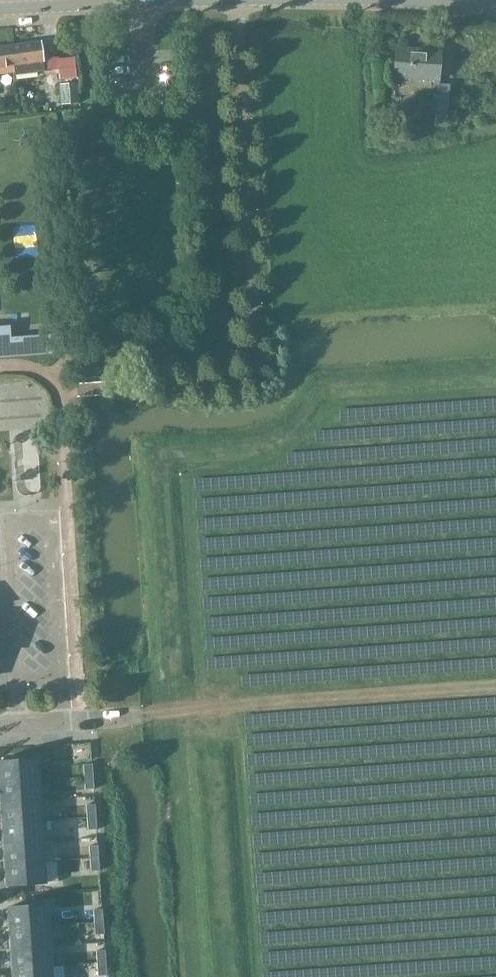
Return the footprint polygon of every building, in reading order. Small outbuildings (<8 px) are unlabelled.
[(40,41),(11,45),(14,66),(15,72),(15,74),(44,71),(40,41)] [(0,46),(0,74),(15,72),(14,66),(13,66),(11,45),(0,46)] [(439,80),(440,51),(395,49),(394,77),(439,80)] [(447,116),(449,84),(437,84),(435,115),(447,116)] [(445,129),(446,118),(433,117),(432,128),(445,129)] [(13,213),(16,246),(39,244),(36,211),(13,213)] [(62,351),(61,335),(9,339),(8,327),(0,328),(0,356),(62,351)] [(36,420),(16,419),(15,440),(35,440),(36,420)] [(0,762),(0,784),(38,781),(36,759),(0,762)] [(0,784),(0,804),(39,801),(38,781),(0,784)] [(0,804),(0,811),(1,825),(41,822),(39,801),(0,804)] [(41,822),(1,825),(3,845),(42,842),(41,822)] [(42,842),(3,845),(4,865),(44,862),(42,842)] [(44,862),(4,865),(6,887),(46,884),(44,862)] [(47,904),(7,907),(9,928),(49,925),(47,904)] [(49,925),(9,928),(10,948),(50,945),(49,925)] [(50,945),(10,948),(12,969),(52,966),(50,945)] [(12,969),(13,976),(53,976),(52,966),(12,969)]
